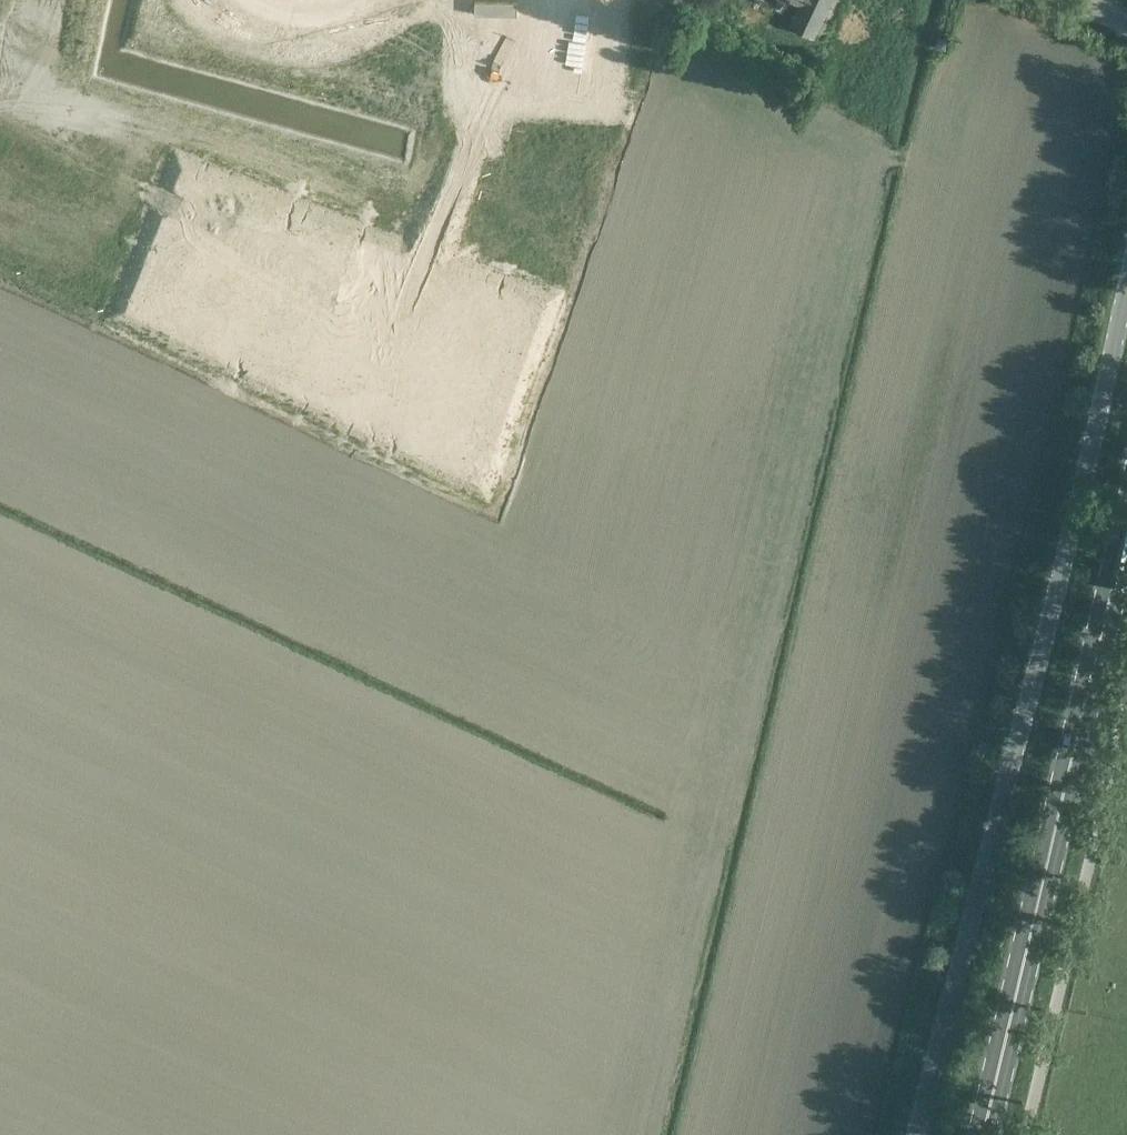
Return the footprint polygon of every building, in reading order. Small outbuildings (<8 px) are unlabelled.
[(803,2),(786,42),(806,51),(828,0),(799,0),(803,2)] [(937,45),(945,47),(947,37),(939,35),(937,45)]
